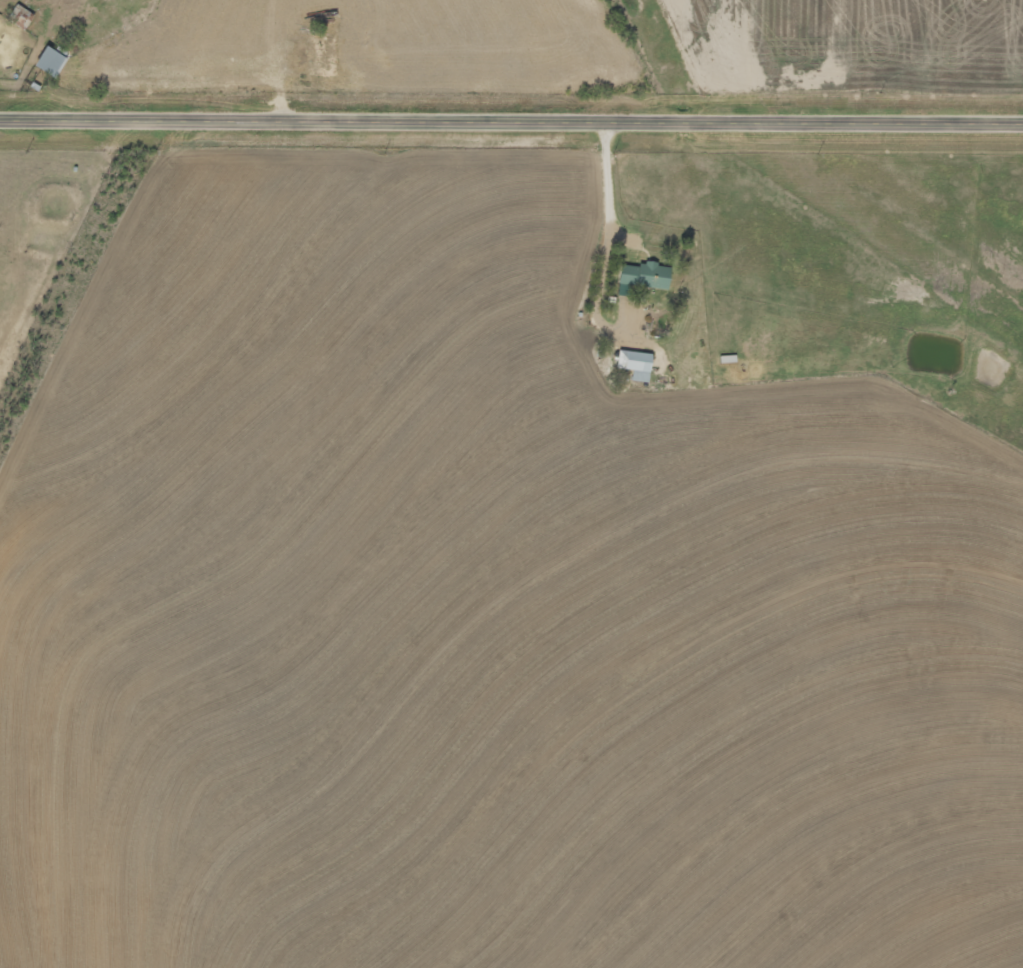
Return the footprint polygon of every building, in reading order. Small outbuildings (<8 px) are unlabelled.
[(69,58),(48,46),(36,65),(58,78),(69,58)] [(673,267),(625,260),(621,283),(670,290),(673,267)] [(654,353),(621,350),(619,367),(635,369),(634,380),(651,382),(654,353)]
